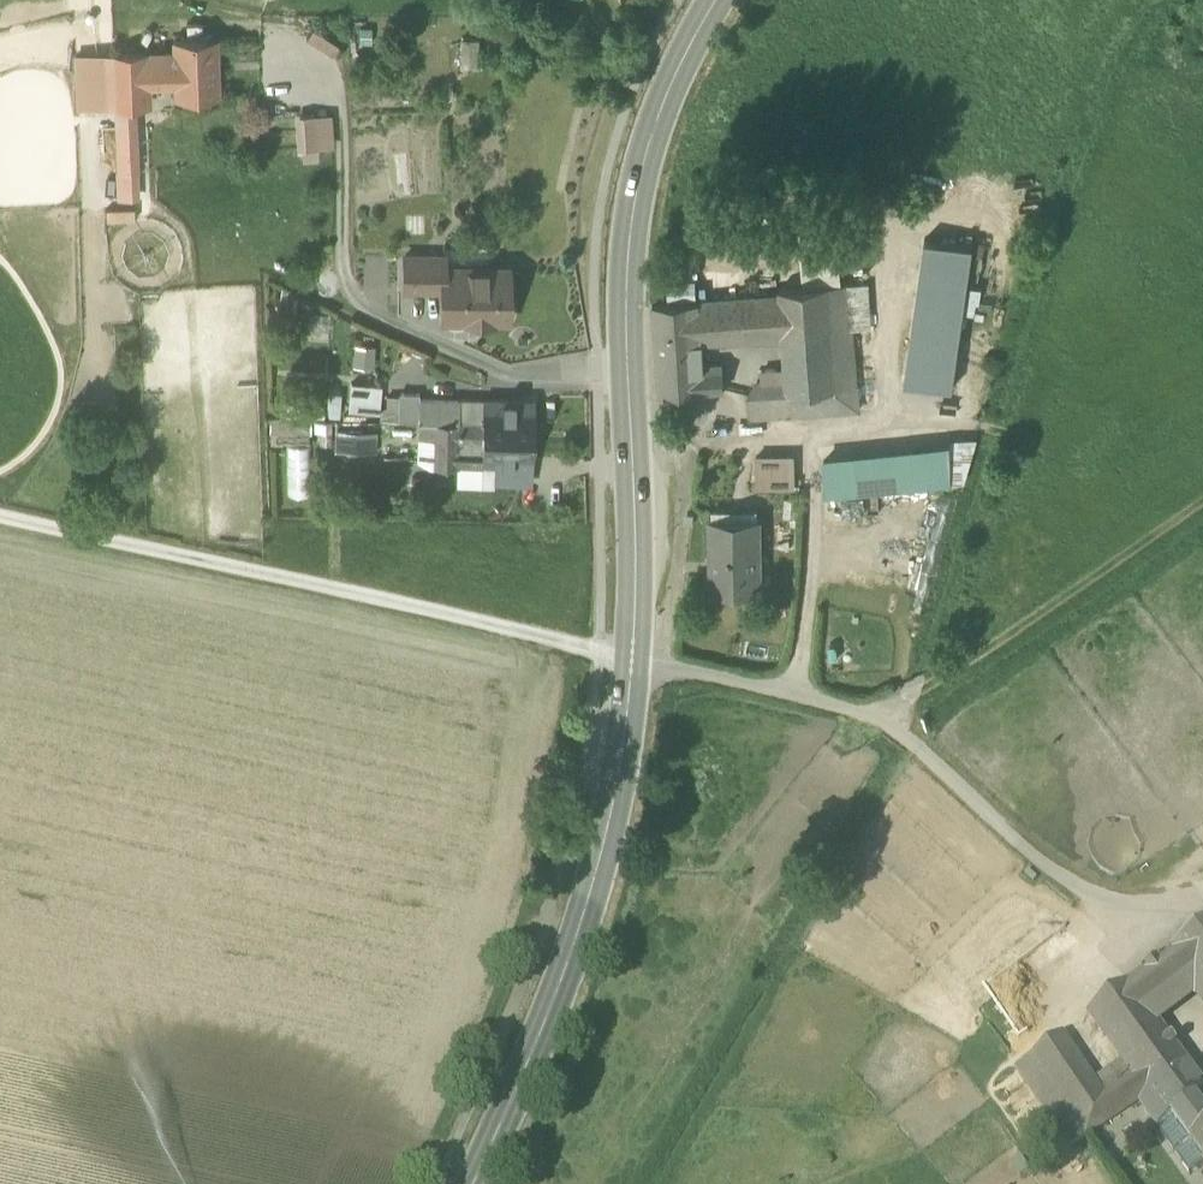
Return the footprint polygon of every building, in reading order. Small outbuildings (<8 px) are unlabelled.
[(175,76),(176,98),(218,97),(215,38),(173,40),(174,54),(175,76)] [(113,53),(114,107),(136,106),(146,106),(146,77),(175,76),(174,54),(145,55),(145,51),(113,53)] [(114,107),(113,53),(74,54),(76,108),(114,107)] [(136,106),(114,107),(116,126),(131,126),(133,171),(134,198),(139,198),(136,106)] [(334,147),(332,114),(295,116),(297,149),(301,149),(301,161),(319,160),(318,148),(334,147)] [(116,126),(118,171),(133,171),(131,126),(116,126)] [(134,198),(133,171),(118,171),(119,198),(134,198)] [(135,219),(134,208),(105,209),(106,221),(135,219)] [(832,215),(795,219),(802,288),(827,286),(839,285),(832,215)] [(972,245),(924,239),(904,382),(951,388),(972,245)] [(404,290),(443,290),(443,269),(445,269),(445,257),(404,257),(404,290)] [(492,319),(508,319),(508,270),(445,269),(443,269),(443,290),(442,319),(466,319),(470,315),(489,315),(492,319)] [(867,283),(850,284),(853,327),(870,326),(867,283)] [(839,285),(827,286),(835,389),(789,392),(791,415),(858,410),(853,327),(850,284),(839,285)] [(787,392),(789,392),(835,389),(827,286),(802,288),(780,290),(780,296),(783,337),(787,380),(787,391),(787,392)] [(700,339),(783,337),(780,296),(663,306),(652,306),(655,360),(701,357),(700,339)] [(307,327),(328,330),(330,316),(309,313),(307,327)] [(353,347),(353,367),(373,368),(374,347),(353,347)] [(655,360),(657,396),(664,395),(723,391),(722,370),(702,371),(701,357),(655,360)] [(757,382),(758,394),(787,391),(787,380),(757,382)] [(350,384),(348,411),(379,414),(382,387),(350,384)] [(787,392),(787,391),(758,394),(747,395),(749,419),(791,415),(789,392),(787,392)] [(418,423),(419,423),(419,410),(419,398),(419,394),(399,393),(399,397),(397,422),(418,423)] [(397,422),(399,397),(386,397),(386,411),(381,411),(381,422),(397,422)] [(435,424),(436,410),(436,398),(419,398),(419,410),(419,423),(434,424),(435,424)] [(459,399),(436,398),(436,410),(459,411),(459,399)] [(459,411),(459,421),(483,421),(483,411),(484,401),(483,399),(459,399),(459,411)] [(533,435),(533,412),(508,411),(508,402),(484,401),(483,411),(483,421),(483,433),(533,435)] [(534,403),(508,402),(508,411),(533,412),(534,403)] [(459,411),(436,410),(435,424),(459,424),(459,421),(459,411)] [(483,433),(483,421),(459,421),(459,424),(458,433),(483,433)] [(418,423),(418,439),(433,439),(434,424),(419,423),(418,423)] [(458,433),(459,424),(435,424),(434,424),(433,439),(433,467),(458,468),(458,465),(458,433)] [(336,430),(336,451),(376,451),(376,431),(336,430)] [(532,458),(533,435),(483,433),(458,433),(458,465),(495,466),(520,467),(520,466),(520,457),(528,458),(532,458)] [(428,467),(433,467),(433,439),(418,439),(417,462),(428,467)] [(288,445),(290,495),(309,494),(307,444),(288,445)] [(823,462),(824,496),(871,491),(951,482),(950,447),(823,462)] [(755,488),(790,488),(790,458),(755,458),(755,488)] [(458,465),(458,468),(457,488),(495,489),(494,483),(495,466),(458,465)] [(494,483),(527,484),(527,466),(520,466),(520,467),(495,466),(494,483)] [(713,588),(756,587),(755,529),(757,529),(757,527),(712,528),(713,588)] [(1202,981),(1202,930),(1178,948),(1201,978),(1202,981)] [(1152,1015),(1201,978),(1178,948),(1130,985),(1152,1015)] [(1152,1015),(1130,985),(1091,1014),(1134,1071),(1106,1093),(1060,1032),(1027,1057),(1086,1136),(1142,1100),(1158,1123),(1172,1113),(1197,1095),(1197,1096),(1202,1092),(1202,1082),(1152,1015)] [(1070,1145),(1086,1136),(1027,1057),(1013,1068),(1070,1145)] [(1197,1096),(1197,1095),(1172,1113),(1175,1117),(1192,1140),(1191,1141),(1202,1158),(1202,1103),(1197,1096)] [(1155,1125),(1158,1129),(1175,1117),(1172,1113),(1158,1123),(1155,1125)] [(1175,1117),(1158,1129),(1189,1172),(1202,1163),(1202,1158),(1191,1141),(1192,1140),(1175,1117)]
